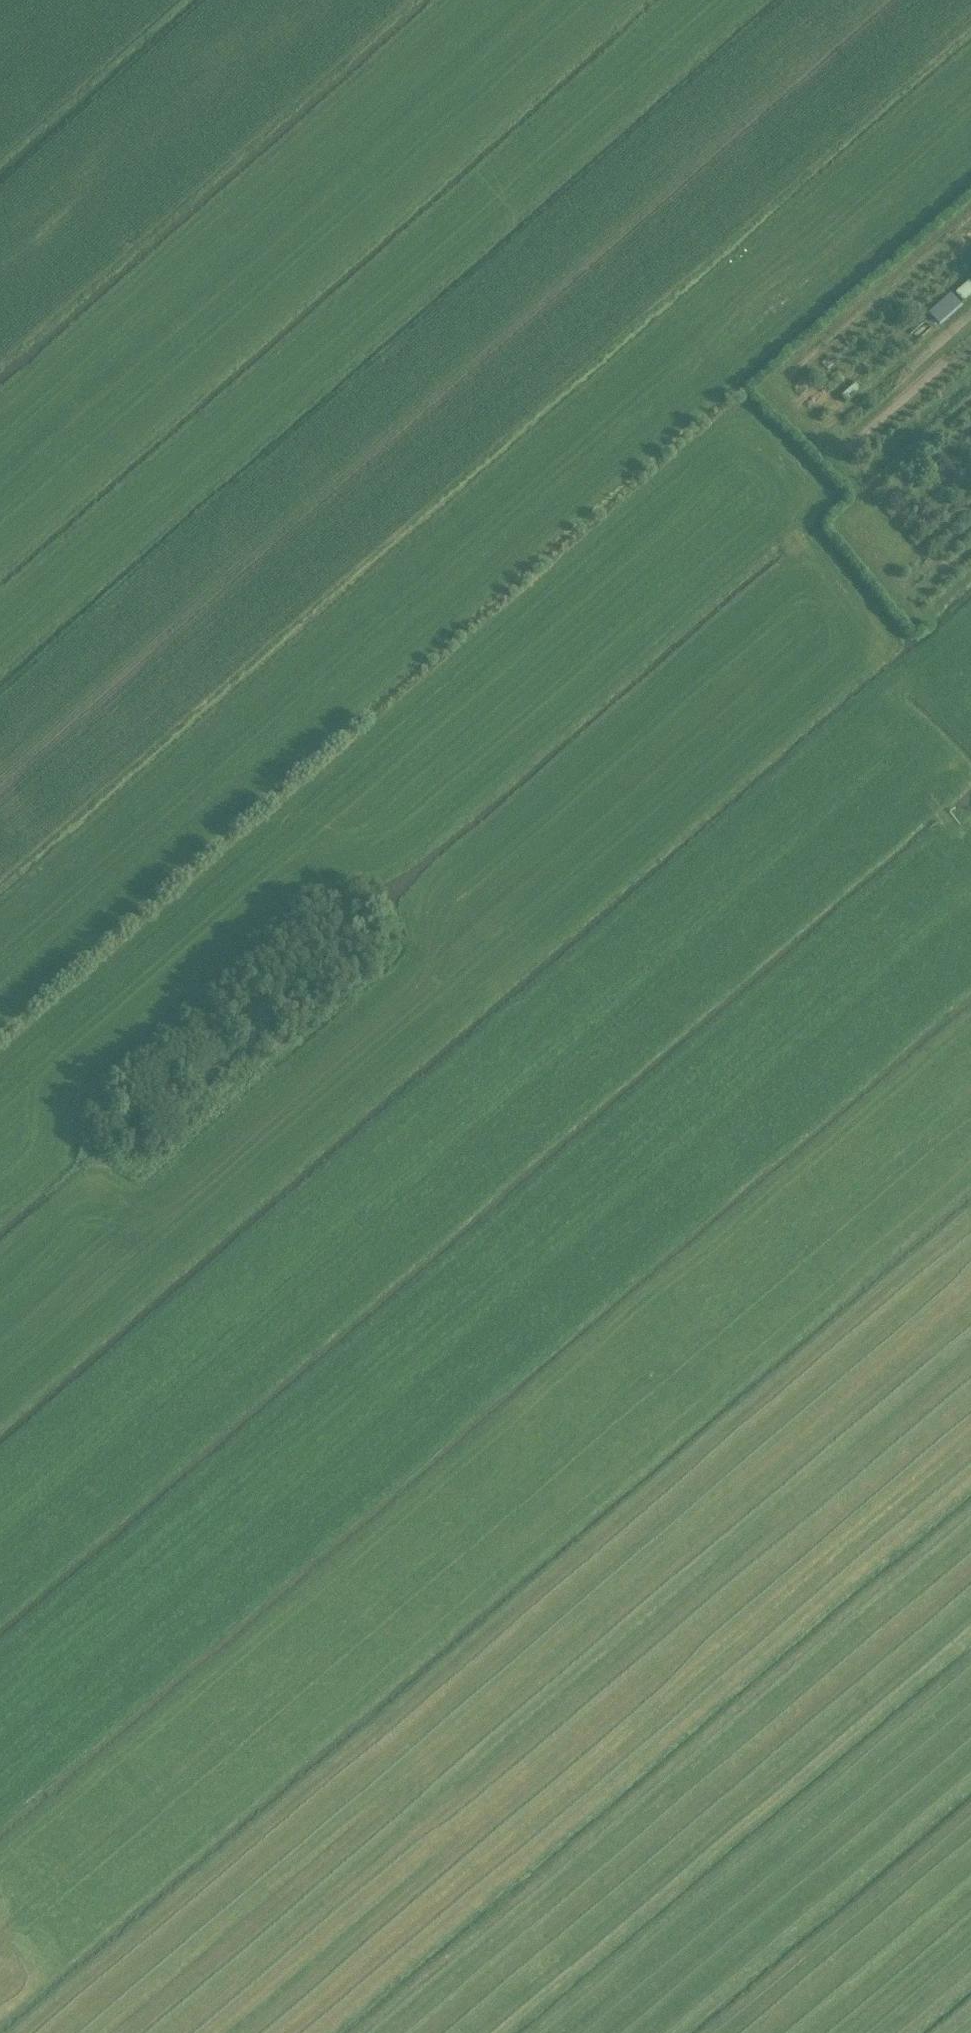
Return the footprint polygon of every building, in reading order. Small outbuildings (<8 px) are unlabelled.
[(954,295),(962,304),(970,296),(970,285),(968,282),(954,295)] [(928,312),(937,323),(959,305),(950,294),(928,312)]
